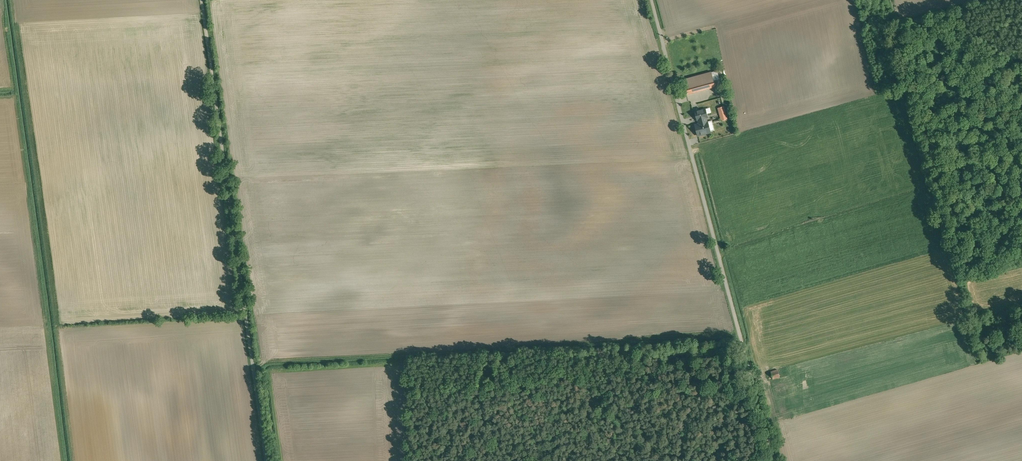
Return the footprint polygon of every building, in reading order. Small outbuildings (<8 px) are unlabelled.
[(711,73),(685,79),(689,95),(715,88),(711,73)] [(702,102),(692,105),(696,119),(706,117),(702,102)] [(724,107),(718,109),(721,121),(727,119),(724,107)] [(709,122),(695,125),(698,137),(712,134),(709,122)] [(771,379),(778,378),(777,370),(770,371),(771,379)]
